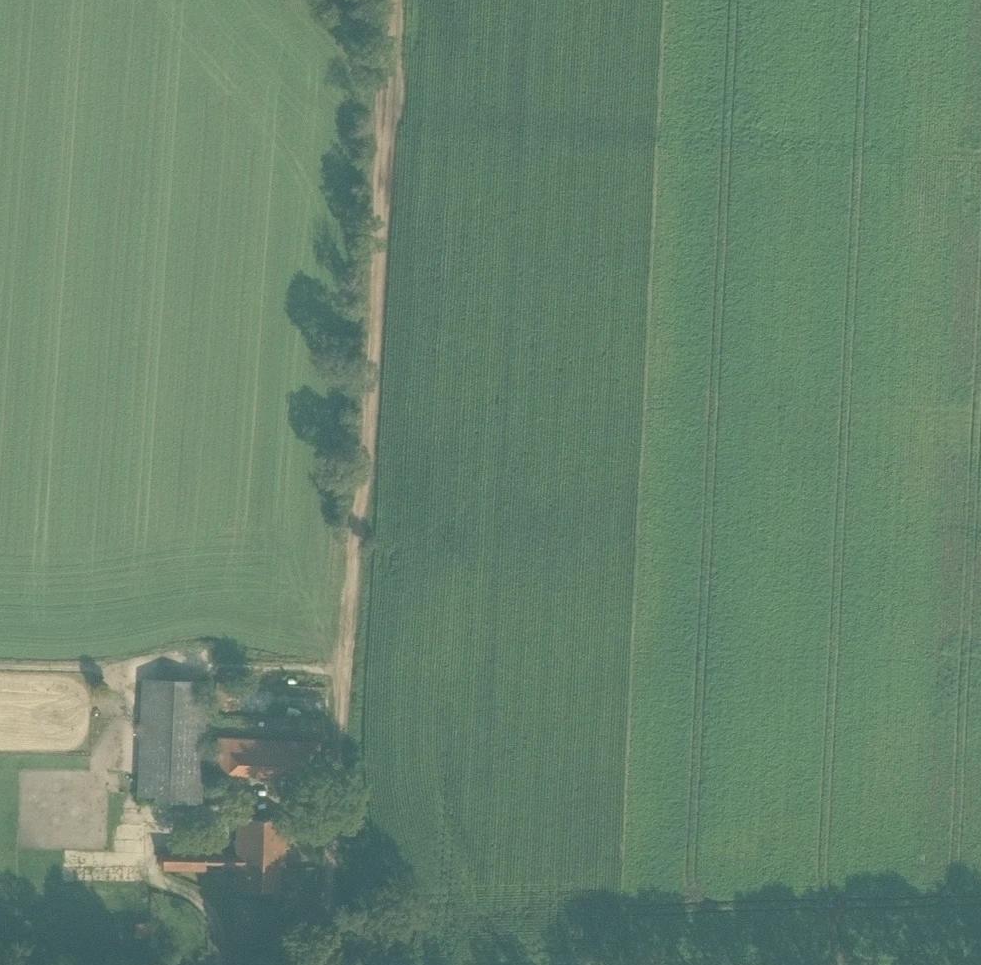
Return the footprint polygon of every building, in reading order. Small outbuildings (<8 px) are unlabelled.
[(207,681),(142,678),(137,801),(202,803),(207,681)] [(217,774),(299,777),(319,777),(320,743),(218,739),(217,774)] [(165,848),(164,869),(225,871),(225,867),(237,868),(236,888),(280,889),(280,867),(285,868),(286,819),(266,819),(238,817),(237,849),(237,853),(225,853),(225,849),(167,848),(165,848)]
